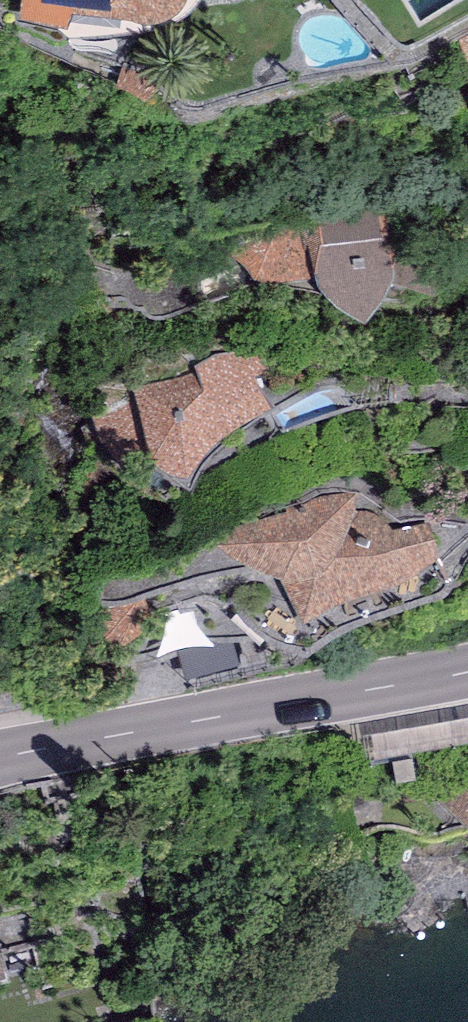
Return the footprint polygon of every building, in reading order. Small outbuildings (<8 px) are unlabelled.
[(22,24),(68,34),(74,18),(97,21),(122,26),(135,29),(144,32),(153,33),(163,31),(172,27),(177,24),(183,18),(188,10),(190,1),(190,0),(24,0),(22,24)] [(320,218),(210,245),(227,253),(240,263),(248,273),(255,284),(275,282),(279,287),(316,283),(318,291),(324,303),(335,315),(349,328),(364,336),(371,330),(378,318),(384,308),(389,301),(401,303),(414,300),(426,299),(435,299),(436,260),(397,257),(410,207),(379,207),(353,208),(340,209),(320,218)] [(100,439),(134,486),(153,468),(159,474),(169,481),(179,484),(188,486),(193,479),(201,466),(214,453),(229,441),(241,432),(256,422),(271,415),(242,345),(229,350),(212,359),(204,363),(195,368),(197,373),(135,389),(100,411),(96,416),(94,424),(98,432),(100,439)] [(245,523),(217,544),(234,555),(251,561),(270,566),(278,569),(280,573),(304,617),(313,610),(336,598),(369,586),(387,586),(424,570),(440,556),(430,521),(407,528),(392,528),(388,523),(383,518),(375,513),(365,512),(354,511),(356,494),(323,494),(287,508),(286,512),(245,523)] [(113,609),(100,609),(100,617),(102,626),(107,634),(114,638),(124,637),(136,635),(141,631),(147,624),(150,615),(148,607),(142,601),(127,608),(113,609)] [(189,649),(179,652),(185,676),(238,663),(231,636),(203,642),(196,647),(189,649)] [(432,790),(467,822),(467,771),(432,790)]
